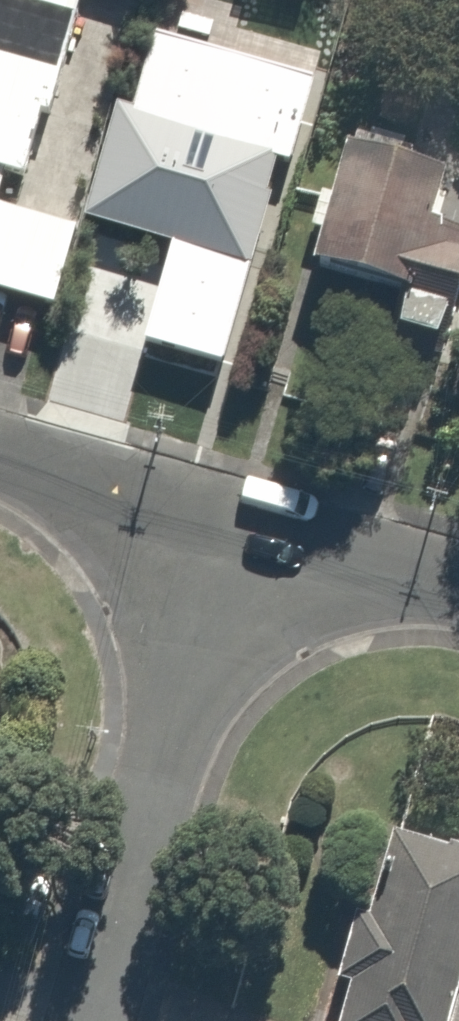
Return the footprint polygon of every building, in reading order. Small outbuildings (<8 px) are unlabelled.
[(21,175),(40,109),(56,114),(90,0),(0,0),(0,169),(21,175)] [(95,94),(65,213),(239,256),(269,138),(95,94)] [(319,113),(282,250),(379,276),(369,314),(428,330),(458,215),(458,175),(410,162),(416,139),(319,113)] [(41,308),(65,226),(0,207),(0,296),(41,308)] [(137,250),(78,231),(55,302),(114,321),(137,250)] [(453,935),(458,911),(458,844),(371,822),(349,908),(329,902),(310,975),(331,980),(320,1020),(458,1020),(458,937),(453,935)]
